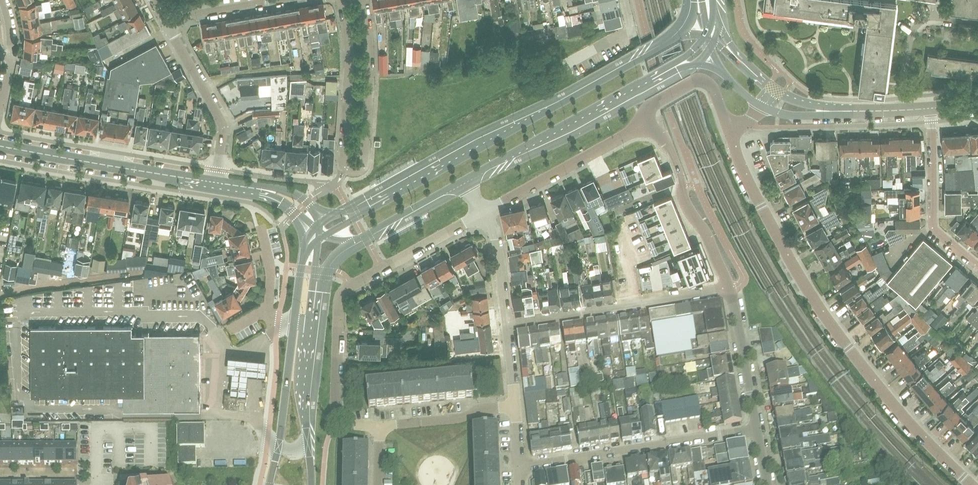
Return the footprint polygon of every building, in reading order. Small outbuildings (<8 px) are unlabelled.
[(49,0),(42,1),(36,2),(37,3),(21,6),(23,15),(50,10),(49,0)] [(118,5),(120,8),(124,16),(138,9),(133,0),(127,0),(118,5)] [(377,22),(382,21),(380,10),(385,9),(383,0),(373,0),(377,22)] [(393,0),(383,0),(385,9),(389,9),(391,20),(396,19),(393,0)] [(398,18),(402,18),(400,7),(404,6),(403,0),(393,0),(396,19),(398,18)] [(404,6),(408,5),(410,16),(415,15),(413,0),(403,0),(404,6)] [(415,15),(421,14),(419,3),(423,3),(423,0),(413,0),(415,15)] [(423,3),(428,2),(429,13),(435,12),(433,0),(423,0),(423,3)] [(482,0),(457,0),(461,20),(478,17),(476,3),(482,2),(482,0)] [(498,0),(494,0),(498,19),(499,25),(504,24),(502,14),(501,14),(498,0)] [(514,22),(509,23),(514,44),(524,42),(522,32),(519,13),(517,0),(510,0),(514,22)] [(530,11),(537,9),(535,0),(528,0),(530,11)] [(620,3),(619,0),(593,0),(590,1),(577,4),(576,4),(577,10),(594,6),(595,9),(620,3)] [(765,10),(768,10),(767,11),(818,17),(818,16),(827,18),(827,20),(828,20),(829,13),(869,19),(869,25),(866,24),(858,89),(866,90),(868,91),(869,90),(875,91),(876,91),(884,92),(892,28),(895,3),(894,3),(895,0),(766,0),(765,10)] [(949,11),(977,14),(977,0),(951,0),(949,11)] [(604,17),(622,13),(620,3),(595,9),(597,19),(604,17)] [(91,4),(84,8),(88,16),(95,13),(93,9),(94,9),(91,4)] [(113,4),(107,7),(110,13),(114,10),(116,10),(114,7),(113,5),(113,4)] [(324,4),(314,6),(318,32),(328,30),(324,4)] [(318,32),(314,6),(304,7),(309,34),(318,32)] [(107,7),(101,10),(104,16),(110,13),(107,7)] [(304,7),(295,9),(297,24),(302,24),(304,35),(309,34),(304,7)] [(81,15),(79,8),(69,10),(70,17),(81,15)] [(285,11),(284,11),(286,26),(287,26),(289,37),(295,36),(293,25),(297,24),(295,9),(285,11)] [(24,25),(41,22),(40,18),(51,16),(50,10),(23,15),(24,25)] [(286,26),(284,11),(272,13),(275,28),(280,27),(282,38),(287,38),(285,26),(286,26)] [(126,18),(123,20),(119,22),(122,28),(128,24),(131,31),(145,23),(144,22),(145,20),(143,17),(142,17),(139,13),(126,20),(126,18)] [(267,41),(273,40),(271,29),(275,28),(272,13),(263,14),(267,41)] [(604,17),(597,19),(598,23),(600,23),(601,28),(606,27),(606,26),(624,22),(622,13),(604,17)] [(253,16),(256,31),(260,31),(262,42),(267,41),(263,14),(253,16)] [(573,24),(580,23),(580,22),(583,22),(581,15),(571,17),(573,24)] [(256,31),(253,16),(242,18),(245,33),(246,33),(248,44),(249,44),(253,44),(253,43),(251,32),(256,31)] [(75,30),(81,29),(85,28),(83,17),(73,19),(75,30)] [(246,45),(244,34),(245,33),(242,18),(231,20),(234,35),(238,35),(240,46),(245,45),(246,45)] [(50,20),(41,22),(24,25),(26,35),(43,32),(43,33),(52,31),(50,20)] [(234,35),(231,20),(222,22),(226,48),(231,47),(229,36),(234,35)] [(219,38),(221,49),(226,48),(222,22),(212,23),(215,39),(219,38)] [(210,39),(215,39),(212,23),(202,25),(207,51),(212,50),(210,39)] [(567,25),(567,26),(569,37),(582,35),(580,23),(573,24),(567,25)] [(554,26),(556,38),(568,36),(566,24),(554,26)] [(959,24),(958,32),(962,33),(961,38),(969,39),(970,34),(974,34),(975,26),(959,24)] [(142,27),(146,36),(151,33),(146,25),(142,27)] [(146,36),(142,27),(137,29),(142,38),(146,36)] [(545,40),(544,28),(533,30),(535,41),(545,40)] [(142,38),(137,29),(133,32),(137,40),(142,38)] [(524,42),(524,43),(535,41),(533,30),(522,32),(524,42)] [(137,40),(133,32),(130,33),(129,32),(128,33),(133,43),(137,40)] [(98,48),(104,45),(101,38),(99,33),(94,36),(98,48)] [(123,35),(129,45),(133,43),(128,33),(123,35)] [(119,37),(124,47),(129,45),(123,35),(119,37)] [(513,43),(512,35),(502,36),(504,44),(513,43)] [(63,44),(52,43),(53,39),(26,36),(26,38),(25,37),(24,42),(26,42),(25,46),(55,48),(63,48),(63,44)] [(120,50),(124,47),(119,37),(115,40),(120,50)] [(120,50),(115,40),(110,42),(116,52),(120,50)] [(116,52),(110,42),(106,44),(111,54),(116,52)] [(137,105),(138,97),(141,82),(155,80),(171,71),(156,44),(111,68),(110,77),(108,77),(102,118),(103,118),(100,134),(129,139),(132,122),(134,123),(137,105)] [(111,54),(106,44),(102,47),(107,57),(111,54)] [(55,48),(25,46),(25,50),(24,50),(23,55),(25,55),(25,56),(40,57),(41,53),(52,54),(52,53),(63,54),(63,48),(55,48)] [(94,64),(104,64),(101,59),(101,58),(97,47),(87,48),(87,52),(92,62),(94,64)] [(107,57),(102,47),(98,49),(100,54),(103,59),(107,57)] [(413,48),(412,60),(420,60),(421,48),(413,48)] [(421,51),(421,65),(429,65),(430,51),(421,51)] [(430,51),(430,61),(438,61),(439,52),(430,51)] [(481,62),(491,61),(489,51),(479,53),(481,62)] [(928,57),(928,54),(928,53),(926,68),(931,68),(931,72),(932,72),(943,73),(943,74),(946,74),(958,75),(957,75),(958,75),(969,77),(973,77),(977,78),(977,63),(928,57)] [(380,74),(388,74),(388,54),(379,55),(380,74)] [(314,63),(316,75),(325,75),(323,62),(323,57),(314,58),(314,63)] [(23,66),(32,68),(34,60),(24,58),(23,66)] [(260,58),(252,60),(253,68),(262,67),(260,58)] [(44,70),(51,71),(52,64),(45,62),(44,70)] [(96,73),(103,74),(104,66),(98,65),(96,73)] [(181,68),(162,78),(162,80),(177,81),(186,76),(184,74),(182,69),(181,68)] [(272,110),(279,109),(287,109),(287,74),(271,76),(272,110)] [(267,76),(237,79),(237,80),(238,87),(241,86),(242,98),(260,96),(259,86),(260,85),(267,84),(267,76)] [(306,80),(306,79),(305,79),(303,80),(292,80),(291,80),(290,80),(289,97),(301,98),(301,104),(304,104),(306,97),(306,80)] [(24,80),(23,90),(20,103),(15,102),(12,118),(16,119),(16,121),(22,122),(28,91),(30,81),(24,80)] [(156,87),(167,88),(167,81),(157,80),(156,87)] [(325,93),(337,94),(337,81),(326,80),(325,93)] [(30,81),(28,91),(22,122),(27,123),(27,121),(32,122),(35,106),(30,105),(35,82),(30,81)] [(168,90),(175,91),(176,83),(169,82),(168,90)] [(58,110),(55,126),(59,127),(59,129),(64,130),(70,98),(72,88),(65,87),(62,102),(64,103),(62,111),(58,110)] [(81,132),(86,133),(91,103),(94,88),(88,87),(87,91),(83,115),(80,114),(77,130),(81,131),(81,132)] [(77,89),(72,88),(70,98),(64,130),(70,131),(71,129),(75,130),(78,114),(77,114),(78,105),(75,104),(77,89)] [(38,125),(43,126),(49,94),(44,94),(41,107),(37,106),(34,122),(38,123),(38,125)] [(53,126),(56,110),(51,109),(54,95),(49,94),(43,126),(49,127),(49,125),(53,126)] [(146,98),(138,97),(137,105),(145,106),(146,98)] [(97,104),(91,103),(86,133),(92,134),(92,133),(96,133),(99,118),(95,117),(97,104)] [(140,107),(135,139),(138,140),(139,142),(142,142),(144,141),(145,141),(148,125),(143,124),(146,108),(140,107)] [(191,144),(190,149),(192,149),(192,150),(194,152),(196,152),(197,151),(198,150),(199,149),(200,141),(202,141),(203,135),(199,134),(201,120),(202,120),(204,112),(201,108),(195,107),(193,119),(190,141),(191,144)] [(280,116),(279,109),(272,110),(252,111),(253,118),(263,117),(267,117),(280,116)] [(151,126),(148,142),(153,143),(154,144),(158,144),(163,113),(158,112),(156,127),(151,126)] [(168,114),(163,113),(158,144),(163,145),(163,144),(168,145),(170,129),(166,128),(168,114)] [(172,129),(170,145),(175,146),(175,147),(179,148),(182,130),(184,117),(179,116),(177,130),(172,129)] [(263,117),(257,118),(258,127),(268,124),(267,117),(263,117)] [(186,131),(182,130),(179,148),(184,148),(184,147),(190,149),(191,144),(190,141),(193,119),(188,118),(186,131)] [(294,124),(292,150),(287,149),(286,165),(290,165),(290,167),(295,168),(297,150),(299,124),(294,124)] [(299,124),(297,150),(295,168),(302,168),(302,166),(306,167),(307,151),(302,151),(305,124),(301,124),(299,124)] [(311,126),(309,150),(308,167),(312,167),(312,168),(315,169),(317,169),(317,168),(318,168),(320,151),(316,150),(317,140),(319,140),(320,127),(311,126)] [(322,138),(324,138),(322,168),(327,168),(327,169),(332,170),(332,169),(333,169),(335,147),(329,147),(330,139),(328,138),(328,127),(323,127),(322,138)] [(244,129),(236,133),(239,139),(247,135),(244,129)] [(274,149),(273,163),(276,164),(277,165),(281,166),(283,164),(284,164),(286,148),(280,147),(282,131),(277,130),(275,147),(274,149)] [(970,134),(971,143),(975,188),(977,188),(977,133),(970,134)] [(945,189),(975,188),(971,143),(970,134),(969,134),(942,136),(943,149),(945,189)] [(771,143),(771,150),(810,151),(812,151),(812,135),(799,135),(783,136),(782,137),(781,138),(780,140),(773,140),(771,143)] [(274,149),(275,147),(264,146),(263,144),(263,145),(258,137),(252,141),(257,149),(265,162),(266,163),(267,164),(272,165),(272,163),(273,163),(274,149)] [(921,149),(921,137),(910,138),(911,144),(911,154),(912,170),(916,170),(916,164),(916,153),(921,153),(921,149)] [(826,179),(826,139),(822,139),(822,138),(819,138),(818,139),(816,139),(816,157),(819,157),(819,163),(820,163),(820,171),(821,171),(821,177),(822,177),(826,181),(826,179)] [(836,157),(836,139),(835,139),(834,138),(831,138),(830,139),(826,139),(826,179),(832,179),(832,163),(831,163),(831,157),(836,157)] [(892,154),(891,138),(881,139),(881,142),(881,149),(882,154),(887,154),(887,175),(892,175),(892,173),(892,166),(892,154)] [(901,143),(901,138),(891,138),(892,154),(892,166),(892,173),(897,173),(897,154),(901,154),(901,143)] [(911,144),(910,138),(901,138),(901,143),(901,154),(906,154),(907,171),(912,170),(911,154),(911,144)] [(840,149),(840,155),(845,155),(846,176),(850,175),(850,169),(850,139),(840,139),(840,149)] [(856,169),(855,155),(859,155),(859,145),(859,139),(850,139),(850,169),(856,169)] [(869,147),(869,139),(859,139),(859,145),(859,155),(860,155),(860,163),(865,163),(865,169),(870,169),(869,166),(869,147)] [(875,167),(874,155),(880,155),(880,149),(879,139),(869,139),(869,147),(869,166),(870,169),(870,167),(875,167)] [(597,155),(600,161),(612,154),(609,149),(597,155)] [(810,156),(810,151),(771,150),(767,152),(774,171),(788,165),(788,157),(799,157),(801,160),(810,156)] [(654,152),(637,159),(642,170),(659,163),(654,152)] [(798,162),(776,173),(778,178),(776,179),(780,187),(803,175),(799,169),(804,166),(801,160),(798,162)] [(659,163),(642,170),(646,180),(663,173),(659,163)] [(646,180),(641,182),(642,186),(647,184),(650,190),(657,187),(671,182),(671,181),(674,180),(675,180),(670,170),(663,173),(646,180)] [(816,173),(799,182),(784,190),(786,194),(785,195),(788,202),(790,201),(805,193),(802,188),(822,177),(821,177),(818,175),(816,173)] [(12,203),(16,182),(0,178),(1,175),(0,175),(0,200),(12,203)] [(912,187),(922,187),(922,178),(912,178),(912,187)] [(860,184),(861,190),(871,189),(871,187),(870,183),(870,179),(865,179),(865,184),(860,184)] [(870,179),(870,183),(871,187),(880,187),(880,179),(870,179)] [(599,206),(594,195),(600,193),(593,180),(582,185),(587,196),(583,198),(588,209),(593,206),(594,208),(599,206)] [(31,200),(34,183),(22,181),(18,202),(24,203),(25,199),(31,200)] [(45,185),(34,183),(31,200),(37,202),(36,205),(37,205),(37,209),(36,216),(42,217),(44,206),(42,206),(45,185)] [(58,210),(62,189),(60,188),(61,187),(55,186),(55,188),(50,187),(47,202),(45,202),(44,209),(43,217),(47,218),(48,213),(50,213),(51,208),(58,209),(57,210),(58,210)] [(600,233),(592,217),(591,217),(588,209),(583,198),(578,187),(567,192),(574,207),(581,204),(595,234),(600,233)] [(633,198),(629,188),(604,198),(608,209),(633,198)] [(823,188),(812,194),(814,197),(809,200),(794,208),(801,221),(800,223),(802,225),(805,226),(817,220),(819,224),(836,215),(833,210),(823,215),(817,204),(825,200),(826,194),(823,188)] [(70,226),(76,189),(70,189),(70,190),(66,189),(63,205),(68,206),(65,220),(65,225),(70,226)] [(76,222),(77,213),(82,214),(83,208),(85,193),(81,192),(82,190),(76,189),(70,226),(70,221),(76,222)] [(900,191),(900,189),(893,189),(884,189),(884,196),(900,196),(900,203),(919,203),(919,191),(900,191)] [(861,191),(861,203),(870,203),(870,190),(861,191)] [(945,191),(946,201),(977,200),(977,194),(967,194),(967,190),(945,191)] [(551,199),(561,221),(555,224),(557,227),(564,242),(571,240),(564,226),(576,220),(564,193),(551,199)] [(91,215),(99,216),(102,196),(89,194),(87,206),(92,207),(91,215)] [(117,198),(102,196),(99,216),(105,217),(108,215),(109,215),(107,227),(112,228),(114,215),(117,198)] [(671,196),(670,196),(668,197),(654,203),(659,213),(675,206),(671,196)] [(122,217),(123,212),(127,213),(129,200),(117,198),(114,215),(122,217)] [(946,201),(946,211),(961,211),(961,206),(969,206),(969,209),(972,209),(977,202),(977,200),(946,201)] [(135,201),(132,219),(131,224),(145,226),(143,242),(149,243),(150,237),(153,219),(147,218),(149,203),(135,201)] [(536,224),(545,220),(547,227),(552,226),(549,219),(550,219),(544,202),(530,207),(536,224)] [(889,211),(900,211),(900,215),(919,215),(919,203),(900,203),(889,203),(889,211)] [(871,221),(871,204),(861,204),(861,222),(871,221)] [(153,219),(150,237),(156,238),(158,227),(171,229),(175,207),(162,205),(159,220),(153,219)] [(662,222),(679,215),(676,207),(675,206),(659,213),(660,217),(662,222)] [(190,229),(193,209),(187,208),(187,209),(182,208),(180,217),(179,217),(176,234),(182,235),(183,228),(190,229)] [(200,210),(193,209),(190,229),(197,230),(195,242),(200,243),(204,221),(205,212),(200,211),(200,210)] [(524,235),(522,226),(527,225),(524,209),(513,211),(520,243),(526,242),(524,235)] [(511,255),(519,253),(522,252),(521,247),(520,243),(513,211),(502,214),(505,230),(506,236),(511,235),(514,248),(510,249),(511,255)] [(210,228),(220,230),(224,233),(231,224),(222,218),(223,215),(218,214),(217,212),(214,212),(213,213),(212,213),(210,228)] [(963,238),(973,227),(977,221),(977,213),(969,223),(966,220),(956,232),(963,238)] [(597,214),(592,217),(600,233),(605,232),(597,214)] [(683,224),(679,215),(662,222),(666,231),(683,224)] [(819,224),(820,226),(807,233),(810,238),(808,239),(811,244),(812,243),(813,244),(827,236),(824,230),(840,221),(836,215),(819,224)] [(904,230),(920,230),(920,219),(904,219),(896,219),(895,229),(889,229),(886,234),(891,245),(894,242),(905,238),(904,230)] [(963,238),(971,245),(977,236),(977,231),(977,230),(977,229),(977,221),(973,227),(963,238)] [(855,224),(860,231),(874,230),(873,222),(855,224)] [(231,224),(224,233),(230,237),(232,245),(249,242),(248,237),(246,237),(245,232),(242,232),(231,224)] [(666,231),(670,241),(687,234),(683,224),(666,231)] [(549,238),(551,245),(564,242),(557,227),(548,230),(550,237),(549,238)] [(835,236),(830,239),(815,248),(817,251),(816,252),(819,257),(835,248),(833,244),(839,241),(838,240),(849,233),(846,228),(834,235),(835,236)] [(687,234),(670,241),(674,251),(691,245),(687,234)] [(605,235),(595,237),(596,243),(606,241),(605,235)] [(67,247),(78,249),(80,239),(68,236),(67,247)] [(86,237),(83,252),(90,253),(93,238),(86,237)] [(916,306),(952,263),(923,239),(894,274),(887,282),(891,286),(916,306)] [(249,242),(232,245),(234,254),(228,256),(229,260),(242,257),(242,255),(250,253),(249,248),(250,247),(249,242)] [(465,247),(461,250),(474,273),(479,270),(472,257),(478,254),(472,244),(471,244),(469,243),(466,246),(465,247)] [(563,243),(551,246),(553,254),(564,251),(563,243)] [(678,255),(681,263),(685,272),(688,281),(689,284),(710,276),(698,244),(677,252),(678,255)] [(847,248),(844,250),(843,250),(838,253),(835,248),(819,257),(823,264),(824,263),(826,266),(825,266),(826,267),(841,258),(846,255),(847,256),(856,251),(853,245),(847,248)] [(867,272),(877,267),(866,246),(856,251),(861,260),(867,272)] [(531,257),(542,255),(541,249),(530,251),(531,257)] [(469,275),(474,273),(461,250),(457,252),(455,251),(452,253),(451,255),(458,268),(463,265),(464,268),(465,267),(469,275)] [(881,251),(872,255),(872,256),(877,267),(881,277),(887,282),(894,274),(890,270),(881,251)] [(200,264),(201,255),(194,253),(192,263),(194,263),(200,264)] [(652,262),(653,265),(671,257),(670,254),(652,262)] [(842,263),(844,265),(830,274),(834,279),(833,280),(835,284),(836,283),(837,285),(851,276),(847,269),(861,260),(857,254),(842,263)] [(145,268),(146,263),(147,255),(126,256),(127,258),(108,259),(106,272),(127,271),(127,269),(145,268)] [(33,270),(49,273),(51,261),(52,259),(35,256),(33,268),(33,270)] [(168,272),(176,273),(178,258),(170,257),(169,266),(168,272)] [(92,269),(104,271),(106,260),(94,258),(92,269)] [(454,272),(453,272),(446,258),(442,260),(441,259),(434,263),(442,278),(448,275),(456,290),(461,288),(458,283),(459,282),(457,277),(454,272)] [(74,274),(88,277),(91,261),(77,259),(74,274)] [(230,267),(236,266),(238,274),(254,271),(255,271),(254,265),(252,264),(251,259),(236,263),(235,261),(229,263),(230,267)] [(63,263),(51,261),(49,273),(61,275),(63,263)] [(146,263),(145,268),(144,278),(167,274),(168,272),(169,266),(146,263)] [(213,278),(214,277),(214,276),(219,275),(216,263),(206,266),(213,278)] [(6,264),(3,278),(15,280),(18,266),(6,264)] [(592,283),(595,301),(605,300),(602,281),(600,273),(598,264),(593,265),(595,273),(591,274),(592,283)] [(429,285),(435,282),(442,293),(447,290),(441,279),(433,265),(429,267),(428,266),(421,270),(429,285)] [(673,276),(678,274),(681,273),(677,265),(670,268),(673,276)] [(938,298),(950,284),(961,271),(954,265),(943,278),(939,284),(942,286),(935,295),(938,298)] [(33,270),(33,268),(19,266),(16,280),(31,282),(33,270)] [(523,294),(525,312),(535,311),(532,289),(527,287),(526,281),(528,281),(527,269),(521,269),(522,274),(523,282),(521,283),(523,294)] [(580,284),(582,284),(585,303),(595,301),(592,283),(588,283),(587,278),(585,278),(584,270),(578,271),(580,279),(580,284)] [(863,276),(854,282),(841,291),(844,295),(843,295),(846,300),(847,299),(848,300),(854,296),(854,295),(860,291),(857,287),(866,281),(871,278),(876,275),(873,270),(863,276)] [(256,275),(255,271),(254,271),(238,274),(240,282),(236,287),(246,294),(254,281),(256,281),(255,276),(256,275)] [(563,276),(564,286),(559,287),(562,306),(572,305),(569,286),(567,276),(567,271),(563,272),(563,276)] [(574,279),(575,285),(569,286),(572,305),(582,303),(578,284),(580,284),(580,279),(579,279),(578,271),(573,272),(574,279)] [(951,296),(956,289),(957,290),(968,277),(961,271),(950,284),(938,298),(937,299),(941,302),(948,294),(951,296)] [(666,272),(656,273),(657,281),(667,280),(666,272)] [(511,275),(512,285),(521,283),(523,282),(522,274),(511,275)] [(390,289),(393,294),(397,302),(400,307),(409,301),(410,304),(416,301),(418,305),(432,297),(423,283),(420,285),(415,275),(390,289)] [(227,282),(214,276),(214,277),(218,286),(227,282)] [(229,314),(233,311),(225,296),(218,286),(214,277),(213,278),(209,281),(212,287),(213,287),(215,290),(214,292),(213,294),(214,297),(209,300),(220,319),(224,317),(223,315),(227,313),(229,314)] [(537,284),(542,310),(551,308),(546,278),(541,279),(542,283),(537,284)] [(551,278),(546,278),(551,308),(561,307),(558,288),(553,288),(551,278)] [(954,311),(955,312),(977,285),(970,278),(959,292),(960,292),(956,297),(958,299),(954,304),(958,307),(954,311)] [(613,279),(602,281),(605,300),(616,298),(613,279)] [(867,303),(891,286),(887,282),(874,292),(873,293),(870,289),(850,304),(851,304),(849,305),(852,309),(853,308),(856,312),(867,303)] [(969,300),(974,304),(977,299),(977,285),(955,312),(959,315),(967,305),(966,305),(969,300)] [(486,286),(475,288),(469,288),(470,295),(487,293),(486,286)] [(225,296),(233,311),(237,309),(237,307),(241,305),(240,303),(246,294),(236,287),(233,292),(225,296)] [(378,296),(379,299),(375,301),(374,298),(362,305),(370,319),(374,327),(383,327),(384,327),(378,315),(382,313),(386,311),(392,321),(399,316),(385,292),(378,296)] [(523,294),(522,294),(513,296),(516,314),(525,312),(523,294)] [(860,317),(863,321),(874,312),(890,300),(887,297),(885,299),(882,294),(857,313),(857,314),(856,315),(859,318),(860,317)] [(904,307),(908,304),(909,303),(907,300),(904,298),(902,300),(899,294),(888,302),(892,307),(900,302),(904,307)] [(467,309),(474,309),(488,307),(487,295),(473,297),(473,303),(466,303),(467,309)] [(707,335),(725,332),(720,301),(648,313),(650,324),(652,324),(653,333),(652,333),(652,335),(652,334),(653,344),(654,344),(654,346),(660,345),(694,340),(700,339),(707,337),(707,335)] [(924,315),(928,310),(921,304),(917,308),(924,315)] [(489,309),(474,311),(469,312),(470,317),(472,316),(472,317),(475,316),(475,322),(490,320),(489,309)] [(878,341),(890,332),(903,322),(908,318),(916,311),(914,309),(906,315),(901,318),(900,318),(892,324),(890,321),(873,334),(872,335),(875,339),(876,338),(878,341)] [(977,316),(977,309),(975,312),(973,311),(966,319),(972,323),(977,316)] [(868,328),(871,332),(895,314),(892,310),(885,315),(883,312),(878,316),(877,315),(865,324),(866,325),(865,326),(867,328),(868,328)] [(923,316),(924,317),(930,323),(935,317),(928,310),(924,315),(923,316)] [(911,321),(915,326),(924,319),(916,311),(908,318),(911,321)] [(650,331),(647,313),(637,315),(641,340),(641,342),(645,341),(646,351),(654,349),(654,346),(654,344),(653,344),(652,345),(650,331)] [(438,322),(438,321),(440,319),(433,314),(430,318),(436,324),(438,322)] [(641,340),(637,315),(627,316),(631,341),(635,341),(641,340)] [(627,316),(617,318),(620,336),(622,343),(631,342),(631,341),(627,316)] [(605,320),(608,339),(619,337),(616,318),(605,320)] [(929,324),(924,319),(915,326),(921,334),(925,330),(931,326),(929,324)] [(609,347),(608,339),(605,320),(595,321),(597,340),(601,340),(602,348),(603,348),(604,357),(610,357),(609,347)] [(587,342),(592,341),(594,351),(593,351),(594,357),(600,357),(597,340),(595,321),(584,323),(587,342)] [(461,339),(492,335),(490,322),(478,324),(473,325),(474,331),(460,333),(461,339)] [(890,332),(878,341),(880,344),(879,345),(882,348),(883,348),(884,348),(895,339),(895,338),(901,333),(899,330),(906,325),(903,322),(890,332)] [(575,345),(585,343),(582,323),(572,325),(575,345)] [(575,345),(572,325),(562,326),(566,346),(568,346),(568,351),(570,351),(570,354),(576,353),(575,345)] [(931,325),(931,326),(925,330),(932,337),(937,333),(931,325)] [(150,334),(144,334),(132,335),(132,327),(31,327),(31,396),(123,395),(124,411),(200,410),(199,335),(150,335),(150,334)] [(561,346),(558,327),(548,329),(550,347),(554,347),(555,352),(560,351),(561,347),(561,346)] [(938,332),(945,338),(949,334),(943,328),(938,332)] [(547,348),(550,347),(548,329),(538,330),(542,365),(549,364),(547,348)] [(542,365),(538,330),(528,331),(530,350),(534,350),(537,366),(542,365)] [(520,352),(522,370),(528,369),(526,351),(530,350),(528,331),(517,333),(520,352)] [(886,351),(891,358),(903,348),(915,339),(918,336),(915,333),(909,338),(900,345),(898,342),(886,351)] [(939,344),(944,339),(937,333),(932,337),(929,340),(935,347),(939,344)] [(382,336),(373,336),(375,336),(375,342),(360,342),(360,343),(359,344),(358,348),(360,348),(359,356),(380,356),(381,343),(401,344),(402,337),(386,337),(386,335),(382,336)] [(478,350),(481,350),(493,348),(492,335),(461,339),(460,339),(461,344),(468,343),(468,344),(469,343),(475,343),(478,342),(478,350)] [(701,350),(710,348),(710,347),(728,344),(726,335),(708,338),(707,337),(700,339),(694,340),(696,351),(698,351),(701,350)] [(891,358),(898,366),(903,363),(902,361),(909,355),(906,352),(918,343),(915,339),(903,348),(891,358)] [(950,345),(944,339),(939,344),(946,351),(951,346),(950,345)] [(654,349),(655,357),(660,356),(672,354),(692,351),(696,351),(694,340),(660,345),(654,346),(654,349)] [(957,341),(953,346),(959,351),(963,346),(957,341)] [(636,342),(627,344),(629,352),(638,350),(636,342)] [(711,358),(729,355),(728,344),(710,347),(710,348),(701,350),(698,351),(696,351),(692,351),(693,357),(703,356),(703,357),(711,355),(711,358)] [(951,346),(946,351),(952,358),(958,352),(952,346),(951,346)] [(898,366),(904,373),(921,359),(923,358),(924,357),(926,355),(928,354),(925,350),(917,356),(916,354),(911,358),(909,355),(902,361),(903,363),(898,366)] [(959,365),(965,359),(958,352),(952,358),(950,359),(957,366),(959,365)] [(921,359),(904,373),(909,380),(921,371),(926,367),(924,364),(931,358),(928,354),(926,355),(924,357),(923,358),(921,359)] [(972,366),(973,367),(974,367),(977,362),(971,356),(966,360),(966,361),(972,366)] [(712,370),(732,366),(730,357),(711,360),(710,360),(706,361),(695,362),(696,367),(706,366),(711,365),(712,370)] [(959,365),(957,366),(963,373),(966,371),(972,366),(966,361),(965,359),(959,365)] [(229,360),(228,375),(232,375),(231,386),(247,387),(248,377),(265,378),(266,362),(229,360)] [(785,365),(766,368),(768,378),(787,375),(799,373),(798,368),(786,370),(785,365)] [(714,380),(733,377),(732,366),(712,370),(707,371),(708,380),(714,379),(714,380)] [(922,372),(911,382),(916,389),(928,379),(936,371),(938,369),(935,366),(930,371),(927,368),(922,372)] [(973,377),(977,373),(977,372),(973,368),(973,367),(972,366),(966,371),(973,378),(973,377)] [(663,367),(663,368),(656,369),(658,379),(665,378),(663,367)] [(801,367),(798,368),(799,373),(800,377),(807,375),(801,367)] [(581,386),(581,385),(578,368),(568,369),(569,376),(571,388),(581,386)] [(635,368),(633,368),(626,369),(627,376),(634,375),(636,375),(635,371),(635,368)] [(928,379),(916,389),(919,392),(918,392),(921,396),(922,395),(922,396),(923,396),(935,386),(934,385),(931,382),(944,371),(940,368),(938,369),(936,371),(928,379)] [(558,387),(569,385),(567,373),(556,375),(558,387)] [(799,373),(787,375),(768,378),(769,388),(788,385),(787,380),(800,378),(800,377),(799,373)] [(438,401),(473,397),(471,374),(436,377),(438,401)] [(603,382),(602,375),(592,376),(593,384),(603,382)] [(646,375),(636,377),(635,377),(636,383),(643,382),(643,381),(646,380),(646,375)] [(401,381),(404,404),(438,401),(436,377),(401,381)] [(533,377),(523,378),(524,388),(534,387),(533,377)] [(623,379),(624,389),(636,387),(635,383),(634,377),(623,379)] [(661,388),(668,387),(666,378),(659,379),(661,388)] [(624,389),(623,379),(612,381),(614,391),(624,389)] [(735,389),(734,379),(716,382),(717,388),(710,389),(711,394),(735,389)] [(924,397),(923,398),(926,402),(927,401),(929,404),(941,393),(952,384),(949,380),(938,390),(935,387),(935,386),(923,396),(924,397)] [(366,384),(369,408),(404,404),(401,381),(366,384)] [(941,393),(929,404),(935,410),(947,400),(944,397),(955,387),(952,384),(941,393)] [(770,391),(772,400),(792,397),(802,396),(801,391),(792,393),(791,387),(770,391)] [(230,394),(225,393),(224,407),(239,409),(240,400),(246,401),(247,390),(231,388),(230,394)] [(720,402),(737,399),(735,389),(711,394),(712,397),(719,396),(720,402)] [(545,399),(545,401),(546,401),(546,405),(558,403),(556,390),(552,390),(546,391),(547,398),(545,399)] [(536,397),(536,402),(545,401),(545,399),(547,398),(546,391),(535,392),(536,397)] [(821,405),(827,404),(819,394),(818,394),(819,402),(821,401),(821,405)] [(772,400),(774,410),(794,407),(793,402),(807,400),(806,395),(802,396),(792,397),(772,400)] [(954,408),(943,418),(951,426),(955,421),(954,420),(960,414),(964,411),(961,407),(965,403),(969,400),(966,396),(962,400),(954,408)] [(701,416),(697,397),(662,403),(665,423),(701,416)] [(948,402),(937,412),(943,418),(954,408),(962,400),(959,397),(951,404),(948,402)] [(569,399),(562,400),(564,413),(571,412),(569,399)] [(714,414),(739,410),(737,399),(720,402),(721,409),(714,410),(714,414)] [(646,403),(639,404),(644,436),(649,435),(650,436),(653,436),(654,434),(656,434),(652,409),(647,409),(646,403)] [(608,404),(604,405),(610,443),(620,441),(617,422),(611,423),(610,414),(608,404)] [(822,414),(830,413),(834,412),(827,404),(821,405),(822,414)] [(597,426),(600,444),(610,443),(604,405),(599,406),(602,425),(597,426)] [(642,437),(639,419),(637,407),(632,408),(633,414),(628,415),(629,420),(632,439),(642,437)] [(587,427),(584,410),(584,408),(578,409),(581,428),(577,429),(580,448),(590,446),(587,427)] [(587,427),(590,446),(600,444),(597,426),(591,427),(590,419),(591,419),(590,409),(584,410),(587,427)] [(629,420),(624,421),(622,409),(617,409),(622,441),(632,439),(629,420)] [(775,419),(776,422),(794,419),(811,416),(810,411),(800,413),(800,412),(793,413),(792,409),(774,412),(774,413),(772,415),(773,418),(775,419)] [(723,424),(740,421),(739,410),(714,414),(711,415),(711,419),(722,417),(723,424)] [(951,426),(957,432),(968,421),(975,414),(972,411),(968,415),(965,412),(962,415),(960,414),(954,420),(955,421),(951,426)] [(957,432),(963,439),(974,428),(973,427),(977,422),(977,416),(976,414),(975,414),(968,421),(957,432)] [(778,431),(795,428),(799,427),(799,423),(802,423),(812,421),(811,416),(794,419),(776,422),(776,424),(774,426),(775,429),(777,430),(778,431)] [(540,435),(542,453),(552,452),(549,426),(548,422),(541,423),(542,430),(540,431),(540,435)] [(562,450),(572,449),(569,430),(573,430),(572,425),(570,425),(570,422),(560,424),(558,425),(562,450)] [(549,426),(552,452),(562,450),(558,425),(549,426)] [(205,448),(205,426),(177,426),(177,448),(178,448),(178,464),(196,464),(196,448),(205,448)] [(780,442),(803,439),(802,435),(819,432),(818,426),(811,426),(810,428),(799,430),(778,433),(779,436),(777,438),(777,441),(780,442)] [(497,427),(473,428),(475,463),(498,462),(497,427)] [(972,448),(977,442),(977,432),(976,431),(966,442),(972,448)] [(542,453),(540,435),(529,436),(532,455),(542,453)] [(782,453),(799,450),(800,450),(804,450),(803,445),(815,443),(815,446),(830,444),(829,435),(803,439),(780,442),(782,453)] [(745,441),(736,442),(727,444),(714,446),(716,456),(746,451),(745,441)] [(2,443),(1,443),(1,464),(12,464),(12,446),(2,446),(2,443)] [(12,446),(12,464),(23,464),(23,446),(12,446)] [(34,446),(23,446),(23,464),(34,464),(34,446)] [(44,464),(44,446),(34,446),(34,464),(44,464)] [(55,446),(44,446),(44,464),(55,464),(55,446)] [(55,464),(66,464),(66,446),(55,446),(55,464)] [(78,446),(66,446),(66,464),(78,464),(78,446)] [(367,483),(368,448),(344,447),(343,482),(367,483)] [(823,449),(800,453),(800,452),(782,455),(784,465),(802,462),(814,461),(814,462),(825,460),(825,458),(842,455),(841,448),(823,451),(823,449)] [(690,450),(692,463),(702,461),(701,453),(700,449),(690,450)] [(694,474),(693,471),(692,465),(692,463),(690,450),(679,452),(682,467),(687,466),(689,480),(694,479),(694,474)] [(730,465),(748,462),(746,451),(716,456),(718,466),(730,463),(730,465)] [(682,467),(679,452),(668,453),(671,469),(670,469),(672,483),(678,482),(675,468),(682,467)] [(666,454),(656,455),(661,484),(671,483),(669,471),(666,454)] [(655,484),(661,484),(656,455),(647,457),(650,474),(653,473),(655,484)] [(639,484),(643,484),(642,475),(648,474),(645,457),(635,459),(639,484)] [(217,467),(215,458),(208,460),(210,469),(217,467)] [(635,459),(625,460),(628,477),(633,477),(634,482),(633,482),(633,484),(639,484),(635,459)] [(702,461),(692,463),(692,465),(693,471),(705,469),(704,460),(702,461)] [(784,465),(784,469),(783,470),(783,473),(786,474),(786,475),(803,472),(803,468),(810,467),(810,470),(826,467),(825,460),(814,462),(814,461),(802,462),(784,465)] [(475,463),(475,484),(499,484),(498,462),(475,463)] [(752,484),(748,462),(730,465),(711,468),(712,471),(706,472),(705,469),(693,471),(694,474),(694,479),(695,484),(744,484),(752,484)] [(604,482),(601,465),(591,466),(594,484),(599,483),(599,484),(604,484),(604,482)] [(626,484),(623,467),(613,468),(616,484),(624,484),(626,484)] [(577,484),(581,483),(578,468),(568,470),(571,484),(570,484),(577,484)] [(613,468),(604,470),(607,484),(616,484),(613,468)] [(566,470),(556,472),(559,484),(569,484),(566,470)] [(869,474),(871,484),(885,482),(884,471),(869,474)] [(556,472),(546,473),(547,480),(545,480),(546,484),(559,484),(556,472)] [(804,474),(786,477),(786,478),(784,480),(785,483),(787,484),(788,484),(799,484),(818,482),(838,478),(837,473),(817,476),(817,477),(808,478),(808,474),(804,474)] [(545,480),(544,474),(534,475),(535,481),(533,481),(532,482),(532,484),(546,484),(545,480)]
